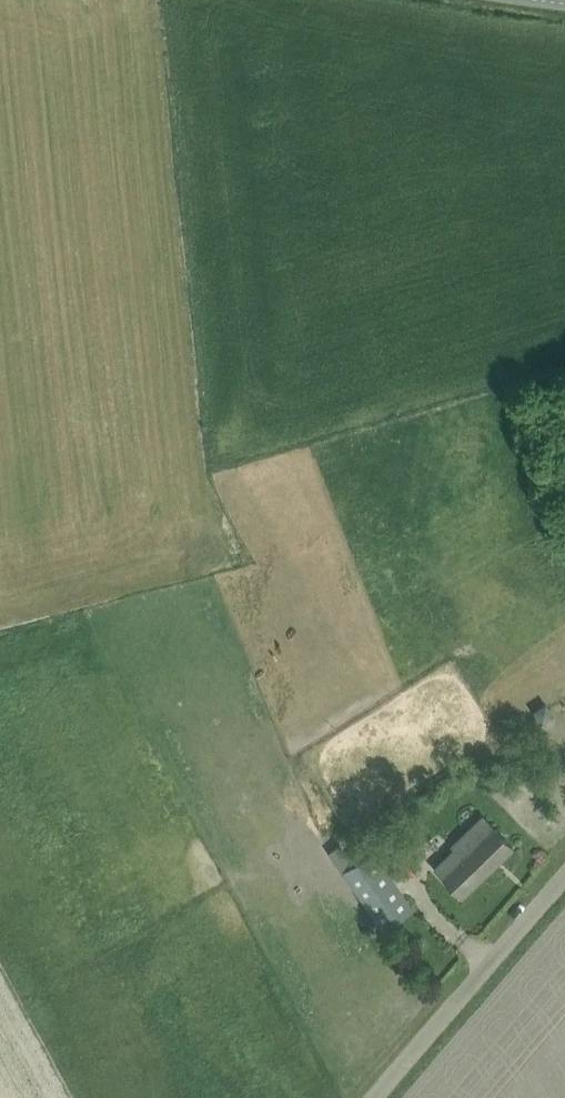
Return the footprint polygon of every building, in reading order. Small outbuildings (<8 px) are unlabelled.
[(435,867),(462,896),(513,846),(498,830),(483,815),(453,844),(456,847),(435,867)] [(344,841),(331,850),(386,928),(413,909),(372,850),(358,861),(344,841)]
